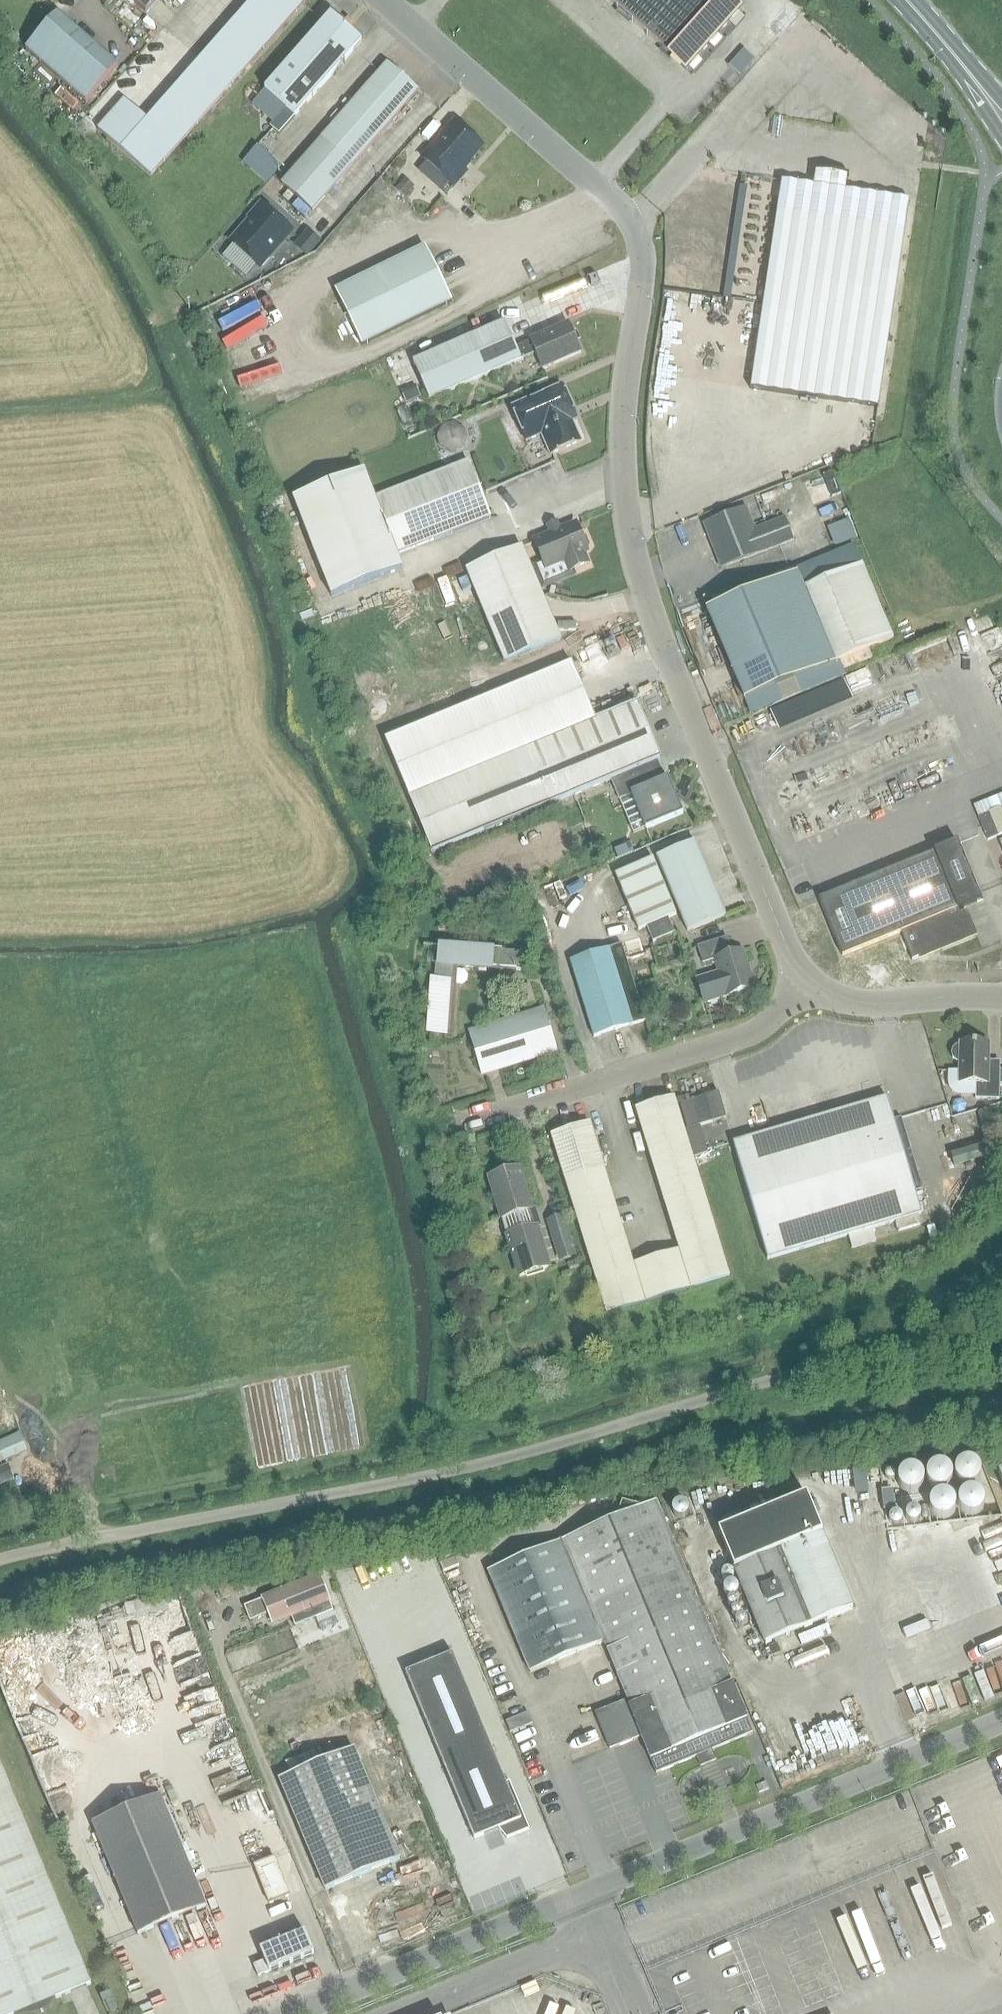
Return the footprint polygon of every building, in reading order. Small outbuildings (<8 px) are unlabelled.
[(145,13),(157,0),(131,0),(145,13)] [(253,0),(251,0),(239,14),(270,41),(283,26),(253,0)] [(283,0),(253,0),(283,26),(296,11),(283,0)] [(296,11),(306,0),(283,0),(296,11)] [(616,9),(624,0),(607,0),(616,9)] [(616,9),(685,70),(739,9),(729,0),(624,0),(616,9)] [(56,13),(24,50),(84,102),(116,65),(56,13)] [(270,41),(239,14),(226,29),(256,56),(270,41)] [(295,116),(361,41),(330,14),(264,89),(295,116)] [(256,56),(226,29),(212,44),(243,71),(256,56)] [(243,71),(212,44),(199,59),(230,86),(243,71)] [(750,48),(737,62),(748,72),(761,57),(750,48)] [(230,86),(199,59),(186,74),(217,101),(230,86)] [(387,64),(321,139),(281,184),(311,211),(417,90),(387,64)] [(217,101),(186,74),(173,89),(204,116),(217,101)] [(204,116),(173,89),(159,104),(190,131),(204,116)] [(124,99),(97,130),(150,177),(177,146),(146,119),(124,99)] [(190,131),(159,104),(146,119),(177,146),(190,131)] [(462,168),(482,146),(455,122),(422,159),(453,185),(466,171),(462,168)] [(249,157),(270,181),(287,165),(265,142),(249,157)] [(404,178),(394,189),(404,198),(414,187),(404,178)] [(877,407),(908,199),(780,180),(749,388),(877,407)] [(254,222),(234,244),(261,268),(293,231),(263,205),(250,219),(254,222)] [(312,253),(328,240),(317,227),(301,239),(312,253)] [(333,292),(361,347),(451,302),(423,246),(333,292)] [(521,360),(520,359),(515,347),(504,322),(412,363),(428,400),(521,360)] [(515,347),(520,359),(535,353),(542,369),(580,352),(567,323),(529,340),(529,341),(515,347)] [(550,455),(580,441),(571,421),(576,419),(561,385),(510,407),(525,441),(541,434),(550,455)] [(450,448),(473,439),(466,417),(442,425),(450,448)] [(468,461),(374,498),(364,471),(292,498),(331,595),(402,568),(396,554),(490,517),(468,461)] [(792,540),(784,517),(754,529),(745,507),(707,521),(725,566),(792,540)] [(841,545),(863,537),(855,517),(833,525),(841,545)] [(586,550),(588,545),(585,537),(580,536),(575,524),(534,541),(545,567),(564,559),(569,570),(586,563),(582,552),(586,550)] [(503,663),(560,639),(521,546),(448,577),(462,611),(478,604),(503,663)] [(861,563),(804,586),(835,662),(892,638),(861,563)] [(835,663),(797,572),(704,611),(742,702),(835,663)] [(626,773),(633,792),(630,793),(645,829),(683,814),(668,777),(663,779),(656,761),(660,759),(637,702),(595,720),(571,663),(384,740),(432,853),(626,773)] [(993,838),(1001,834),(1001,794),(979,802),(993,838)] [(725,916),(694,841),(656,856),(687,931),(725,916)] [(818,898),(841,956),(901,932),(912,959),(969,936),(957,908),(980,899),(957,842),(818,898)] [(651,858),(614,874),(637,930),(645,926),(652,941),(673,932),(667,917),(675,914),(651,858)] [(694,982),(701,1003),(753,987),(742,950),(731,953),(726,938),(698,946),(703,963),(714,959),(719,975),(694,982)] [(593,1037),(644,1021),(620,944),(569,960),(593,1037)] [(526,952),(441,946),(439,963),(435,963),(430,1031),(448,1033),(452,965),(525,970),(526,952)] [(483,1070),(553,1049),(541,1012),(472,1034),(483,1070)] [(960,1042),(960,1044),(956,1045),(952,1048),(951,1053),(952,1058),(955,1061),(960,1062),(960,1083),(975,1083),(975,1099),(999,1099),(999,1069),(987,1068),(987,1043),(960,1042)] [(718,1093),(691,1100),(698,1125),(725,1118),(718,1093)] [(635,1108),(641,1128),(679,1116),(673,1096),(635,1108)] [(732,1143),(766,1259),(921,1213),(886,1098),(732,1143)] [(647,1149),(686,1137),(679,1116),(641,1128),(647,1149)] [(595,1143),(589,1122),(550,1134),(556,1154),(595,1143)] [(647,1149),(653,1169),(692,1157),(686,1137),(647,1149)] [(601,1163),(595,1143),(556,1154),(563,1175),(601,1163)] [(660,1189),(698,1177),(692,1157),(653,1169),(660,1189)] [(607,1183),(601,1163),(563,1175),(569,1195),(607,1183)] [(548,1267),(535,1227),(518,1169),(489,1177),(519,1276),(548,1267)] [(660,1189),(666,1209),(704,1197),(698,1177),(660,1189)] [(614,1203),(607,1183),(569,1195),(575,1215),(614,1203)] [(672,1229),(711,1217),(704,1197),(666,1209),(672,1229)] [(620,1223),(614,1203),(575,1215),(581,1235),(620,1223)] [(545,1220),(558,1262),(576,1257),(564,1215),(545,1220)] [(672,1229),(678,1250),(717,1238),(711,1217),(672,1229)] [(626,1244),(620,1223),(581,1235),(588,1255),(626,1244)] [(665,1296),(729,1276),(717,1238),(678,1250),(653,1257),(665,1296)] [(632,1264),(626,1244),(588,1255),(594,1276),(632,1264)] [(653,1257),(632,1264),(594,1276),(606,1314),(665,1296),(653,1257)] [(25,1451),(18,1434),(0,1441),(0,1462),(25,1451)] [(960,1479),(966,1482),(972,1482),(977,1479),(980,1475),(981,1469),(979,1463),(974,1459),(968,1458),(961,1460),(957,1465),(957,1472),(960,1479)] [(931,1470),(931,1477),(935,1482),(941,1485),(948,1484),(952,1481),(954,1476),(954,1471),(952,1466),(947,1462),(940,1462),(935,1465),(931,1470)] [(0,1467),(0,1485),(13,1479),(6,1464),(0,1467)] [(904,1485),(910,1487),(916,1486),(920,1483),(923,1477),(922,1471),(918,1466),(913,1464),(907,1464),(902,1468),(899,1474),(900,1480),(904,1485)] [(805,1495),(762,1513),(808,1626),(852,1609),(805,1495)] [(609,1749),(640,1736),(656,1774),(696,1756),(700,1766),(716,1759),(712,1750),(752,1733),(732,1684),(730,1685),(654,1501),(561,1541),(466,1580),(508,1681),(603,1642),(629,1704),(596,1717),(609,1749)] [(808,1626),(762,1513),(718,1531),(765,1644),(808,1626)] [(992,1565),(1001,1585),(1001,1560),(992,1565)] [(267,1614),(271,1626),(291,1618),(293,1626),(332,1611),(318,1574),(260,1597),(261,1599),(243,1606),(249,1621),(267,1614)] [(216,1587),(222,1600),(234,1595),(229,1582),(216,1587)] [(506,1838),(528,1828),(509,1780),(505,1782),(452,1653),(405,1672),(474,1838),(501,1827),(506,1838)] [(1001,1698),(1001,1692),(999,1670),(966,1675),(971,1703),(1001,1698)] [(399,1858),(353,1748),(279,1778),(325,1889),(399,1858)] [(54,1999),(90,1984),(0,1766),(0,2013),(37,2013),(47,2008),(54,1999)] [(157,1796),(91,1823),(136,1933),(202,1905),(157,1796)] [(295,1868),(256,1883),(264,1904),(303,1889),(295,1868)] [(306,1931),(261,1949),(269,1971),(314,1954),(306,1931)] [(569,1988),(541,1999),(547,2013),(580,2013),(569,1988)]
